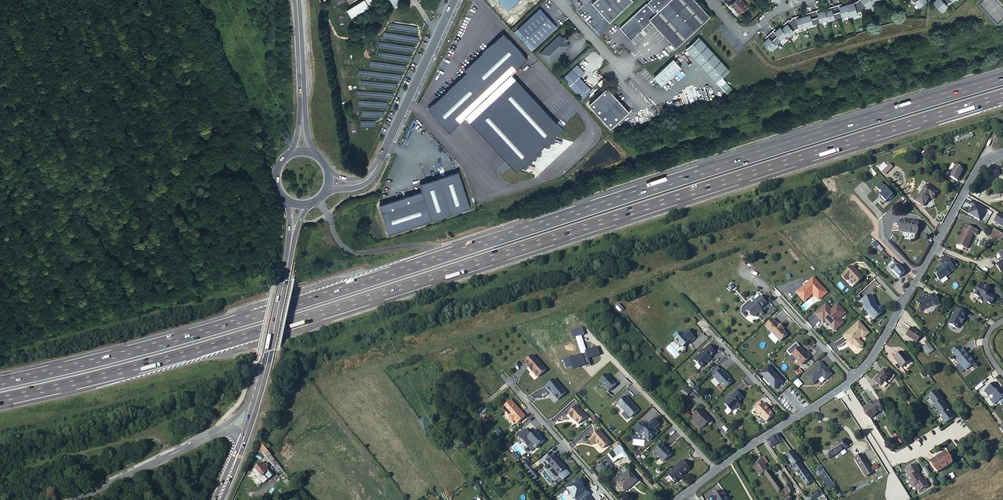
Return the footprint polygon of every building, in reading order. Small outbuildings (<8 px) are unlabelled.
[(366,0),(363,0),(348,9),(353,17),(370,6),(369,5),(366,0)] [(507,10),(519,0),(498,0),(507,10)] [(592,4),(593,5),(601,13),(609,22),(633,1),(632,0),(596,0),(592,4)] [(646,3),(640,9),(651,21),(676,48),(710,16),(694,0),(669,0),(661,8),(657,12),(655,13),(646,3)] [(657,12),(661,8),(669,0),(650,0),(647,2),(649,3),(657,12)] [(742,0),(737,0),(731,5),(735,9),(737,11),(736,11),(740,15),(748,7),(742,0)] [(857,1),(863,11),(867,7),(868,8),(874,2),(872,0),(859,0),(857,1)] [(934,3),(942,12),(948,6),(947,5),(950,3),(947,0),(939,0),(938,0),(937,0),(934,3)] [(851,3),(846,5),(849,14),(850,16),(857,14),(857,13),(863,11),(857,1),(854,2),(854,4),(852,4),(851,3)] [(593,5),(592,6),(599,14),(601,13),(593,5)] [(838,5),(834,6),(838,17),(849,14),(846,5),(839,7),(838,5)] [(827,19),(827,21),(838,17),(834,6),(831,7),(831,9),(824,12),(827,19)] [(540,9),(517,29),(534,48),(557,27),(540,9)] [(651,21),(640,9),(619,28),(630,40),(651,21),(675,48),(676,48),(651,21)] [(813,11),(816,22),(827,19),(824,12),(824,10),(817,13),(816,10),(813,11)] [(810,15),(803,17),(805,26),(816,22),(813,11),(809,12),(810,15)] [(790,20),(796,29),(805,26),(803,17),(796,19),(795,17),(791,18),(792,19),(790,20)] [(787,24),(782,29),(786,34),(788,36),(796,29),(790,20),(789,21),(788,20),(785,22),(787,24)] [(773,30),(770,33),(778,42),(786,34),(782,29),(780,27),(774,32),(773,30)] [(517,29),(514,32),(531,51),(534,48),(517,29)] [(503,33),(464,69),(467,72),(488,94),(511,73),(527,58),(503,33)] [(763,43),(769,50),(778,42),(770,33),(767,36),(768,38),(763,43)] [(559,35),(539,54),(548,64),(568,46),(565,42),(567,41),(564,37),(562,39),(559,35)] [(698,37),(685,49),(716,83),(729,71),(698,37)] [(672,60),(652,78),(660,86),(669,79),(668,78),(671,76),(680,68),(672,60)] [(582,76),(582,72),(576,65),(561,79),(581,100),(590,92),(579,79),(582,76)] [(488,94),(467,72),(428,109),(449,131),(465,116),(488,94)] [(563,129),(511,73),(465,116),(517,171),(521,167),(540,150),(544,146),(554,137),(563,129)] [(603,79),(596,85),(599,88),(605,82),(603,79)] [(606,89),(588,106),(610,130),(628,113),(606,89)] [(555,138),(554,137),(544,146),(549,147),(551,142),(554,143),(555,138)] [(542,150),(540,150),(521,167),(526,169),(528,163),(531,164),(532,159),(536,160),(537,155),(540,155),(542,150)] [(955,165),(951,172),(949,177),(958,182),(965,170),(955,165)] [(460,173),(420,184),(422,193),(380,204),(388,233),(470,212),(460,173)] [(896,197),(883,183),(878,187),(884,194),(882,196),(884,198),(883,199),(887,203),(891,199),(892,200),(896,197)] [(924,206),(930,197),(935,190),(926,185),(923,183),(920,187),(923,189),(915,201),(924,206)] [(972,200),(969,204),(972,206),(968,214),(979,220),(986,209),(972,200)] [(865,212),(862,214),(854,207),(850,212),(862,223),(869,216),(865,212)] [(993,221),(1002,227),(1002,215),(998,212),(993,221)] [(900,220),(899,230),(916,232),(917,222),(900,220)] [(979,231),(965,225),(956,244),(967,249),(974,235),(977,236),(979,231)] [(995,230),(991,236),(998,241),(1002,237),(1002,235),(995,230)] [(872,239),(870,241),(876,248),(875,249),(878,253),(883,250),(872,239)] [(940,269),(933,273),(939,281),(949,274),(949,273),(954,269),(949,262),(943,266),(942,265),(939,267),(940,269)] [(862,277),(851,266),(842,275),(846,279),(848,277),(854,284),(862,277)] [(904,272),(898,266),(893,271),(899,277),(904,272)] [(825,291),(812,276),(795,292),(803,299),(811,291),(817,299),(825,291)] [(981,283),(974,296),(978,298),(980,299),(979,300),(986,304),(987,303),(991,305),(994,298),(987,294),(985,289),(984,288),(985,287),(985,285),(981,283)] [(930,293),(916,299),(920,309),(934,303),(935,304),(939,302),(935,293),(931,295),(930,293)] [(871,295),(862,299),(866,310),(874,319),(882,311),(881,311),(882,310),(883,308),(881,306),(879,306),(878,307),(876,305),(871,295)] [(760,297),(746,310),(746,311),(752,317),(753,317),(756,314),(756,313),(757,312),(759,314),(763,311),(760,309),(766,303),(760,297)] [(820,318),(824,319),(833,329),(841,321),(838,317),(844,312),(836,304),(830,309),(825,303),(815,313),(820,318)] [(957,309),(948,324),(957,330),(960,324),(961,325),(964,319),(963,319),(966,314),(957,309)] [(765,327),(768,330),(775,323),(772,320),(765,327)] [(858,322),(845,333),(849,337),(848,338),(847,338),(849,341),(852,343),(856,348),(859,348),(861,346),(861,344),(857,339),(860,336),(862,337),(868,332),(858,322)] [(775,323),(768,330),(780,342),(787,335),(782,330),(783,329),(779,325),(778,326),(775,323)] [(922,336),(911,328),(906,336),(916,344),(922,336)] [(582,329),(571,332),(573,339),(585,336),(582,329)] [(682,332),(674,339),(679,344),(678,347),(685,347),(685,344),(688,341),(689,342),(694,337),(687,330),(683,333),(682,332)] [(849,337),(845,333),(841,336),(850,345),(852,343),(849,341),(847,338),(848,338),(849,337)] [(934,350),(927,340),(924,343),(926,345),(922,348),(928,356),(934,350)] [(701,355),(694,361),(701,368),(711,359),(710,358),(716,353),(709,346),(704,351),(703,350),(699,354),(701,355)] [(585,361),(601,357),(598,348),(585,351),(586,354),(563,360),(566,370),(573,368),(574,371),(587,367),(585,361)] [(792,355),(802,365),(810,357),(807,354),(806,355),(805,354),(803,353),(803,352),(800,348),(792,355)] [(957,361),(965,371),(974,364),(969,358),(968,358),(966,355),(966,354),(962,348),(953,355),(958,361),(957,361)] [(909,360),(902,351),(894,357),(901,366),(909,360)] [(533,356),(524,364),(538,379),(547,371),(533,356)] [(820,361),(804,376),(812,384),(821,376),(825,380),(831,373),(820,361)] [(888,373),(883,368),(873,379),(879,384),(877,386),(883,391),(890,384),(888,382),(894,375),(890,371),(888,373)] [(721,371),(714,378),(725,390),(732,383),(729,379),(727,377),(728,376),(725,373),(724,374),(721,371)] [(607,375),(600,382),(610,391),(617,384),(607,375)] [(554,380),(546,387),(559,401),(567,393),(554,380)] [(798,389),(803,385),(798,380),(794,384),(798,389)] [(994,383),(985,391),(989,396),(991,395),(997,403),(1002,398),(1002,392),(1002,391),(1001,391),(998,388),(994,383)] [(728,399),(724,403),(732,411),(739,403),(738,401),(742,397),(736,390),(731,395),(732,395),(730,397),(731,397),(729,399),(728,399)] [(946,426),(956,420),(938,391),(927,397),(934,409),(935,408),(946,426)] [(624,395),(615,403),(628,417),(636,409),(633,406),(632,406),(631,404),(626,399),(627,399),(624,395)] [(510,400),(502,407),(510,416),(508,419),(510,421),(512,421),(513,420),(516,423),(524,416),(510,400)] [(864,409),(870,419),(883,413),(877,402),(864,409)] [(763,403),(755,410),(765,422),(773,415),(770,411),(769,410),(765,406),(763,403)] [(566,414),(577,423),(585,416),(575,406),(566,414)] [(710,420),(700,409),(693,417),(702,427),(710,420)] [(647,423),(636,422),(635,432),(642,433),(648,440),(655,432),(652,429),(653,428),(658,424),(653,418),(647,423)] [(526,436),(527,437),(532,443),(532,445),(534,447),(536,447),(538,445),(539,443),(543,440),(539,435),(538,436),(536,434),(537,433),(534,429),(529,433),(526,436)] [(597,431),(588,440),(592,444),(595,442),(601,449),(608,442),(597,431)] [(779,433),(775,436),(779,443),(784,440),(779,433)] [(775,436),(771,438),(775,445),(779,443),(775,436)] [(770,439),(767,441),(771,448),(775,445),(771,438),(770,439)] [(848,447),(843,440),(827,450),(831,457),(848,447)] [(899,441),(891,447),(894,451),(902,445),(899,441)] [(270,455),(260,442),(259,442),(257,446),(266,458),(270,455)] [(661,443),(653,451),(662,461),(671,453),(667,449),(666,450),(665,448),(665,447),(661,443)] [(625,453),(618,446),(614,449),(620,456),(621,457),(625,453)] [(614,460),(620,456),(614,449),(608,453),(614,460)] [(792,451),(785,456),(793,467),(799,464),(806,475),(808,474),(800,463),(795,456),(792,451)] [(812,455),(809,451),(804,455),(806,459),(812,455)] [(552,453),(545,459),(550,464),(549,464),(558,474),(565,468),(565,467),(562,464),(559,461),(560,461),(557,457),(556,458),(552,453)] [(280,468),(270,455),(266,458),(276,471),(280,468)] [(862,455),(854,459),(865,477),(872,473),(862,455)] [(681,459),(666,473),(674,482),(677,479),(677,478),(679,476),(680,476),(683,473),(689,467),(681,459)] [(954,470),(948,459),(933,467),(940,478),(954,470)] [(769,471),(763,461),(758,464),(757,462),(753,464),(758,472),(760,470),(763,474),(765,473),(769,471)] [(268,471),(261,462),(253,468),(260,476),(268,471)] [(799,464),(793,467),(803,482),(808,479),(806,475),(799,464)] [(920,470),(916,464),(913,466),(914,468),(907,472),(910,476),(908,478),(913,487),(915,485),(918,490),(924,486),(925,488),(929,486),(925,479),(923,480),(918,472),(920,470)] [(636,479),(627,470),(616,480),(625,489),(636,479)] [(271,474),(268,471),(260,476),(263,480),(271,474)] [(775,480),(769,471),(765,473),(775,490),(777,492),(781,490),(775,480)] [(833,488),(824,474),(819,477),(827,491),(833,488)] [(589,496),(590,496),(583,488),(585,486),(580,479),(566,489),(574,499),(592,499),(589,496)] [(808,479),(803,482),(806,487),(811,484),(808,479)] [(797,493),(793,488),(791,490),(788,484),(784,487),(787,490),(789,494),(791,496),(797,493)] [(805,499),(818,499),(823,496),(818,490),(805,499)] [(711,498),(713,499),(728,499),(723,491),(711,498)]
